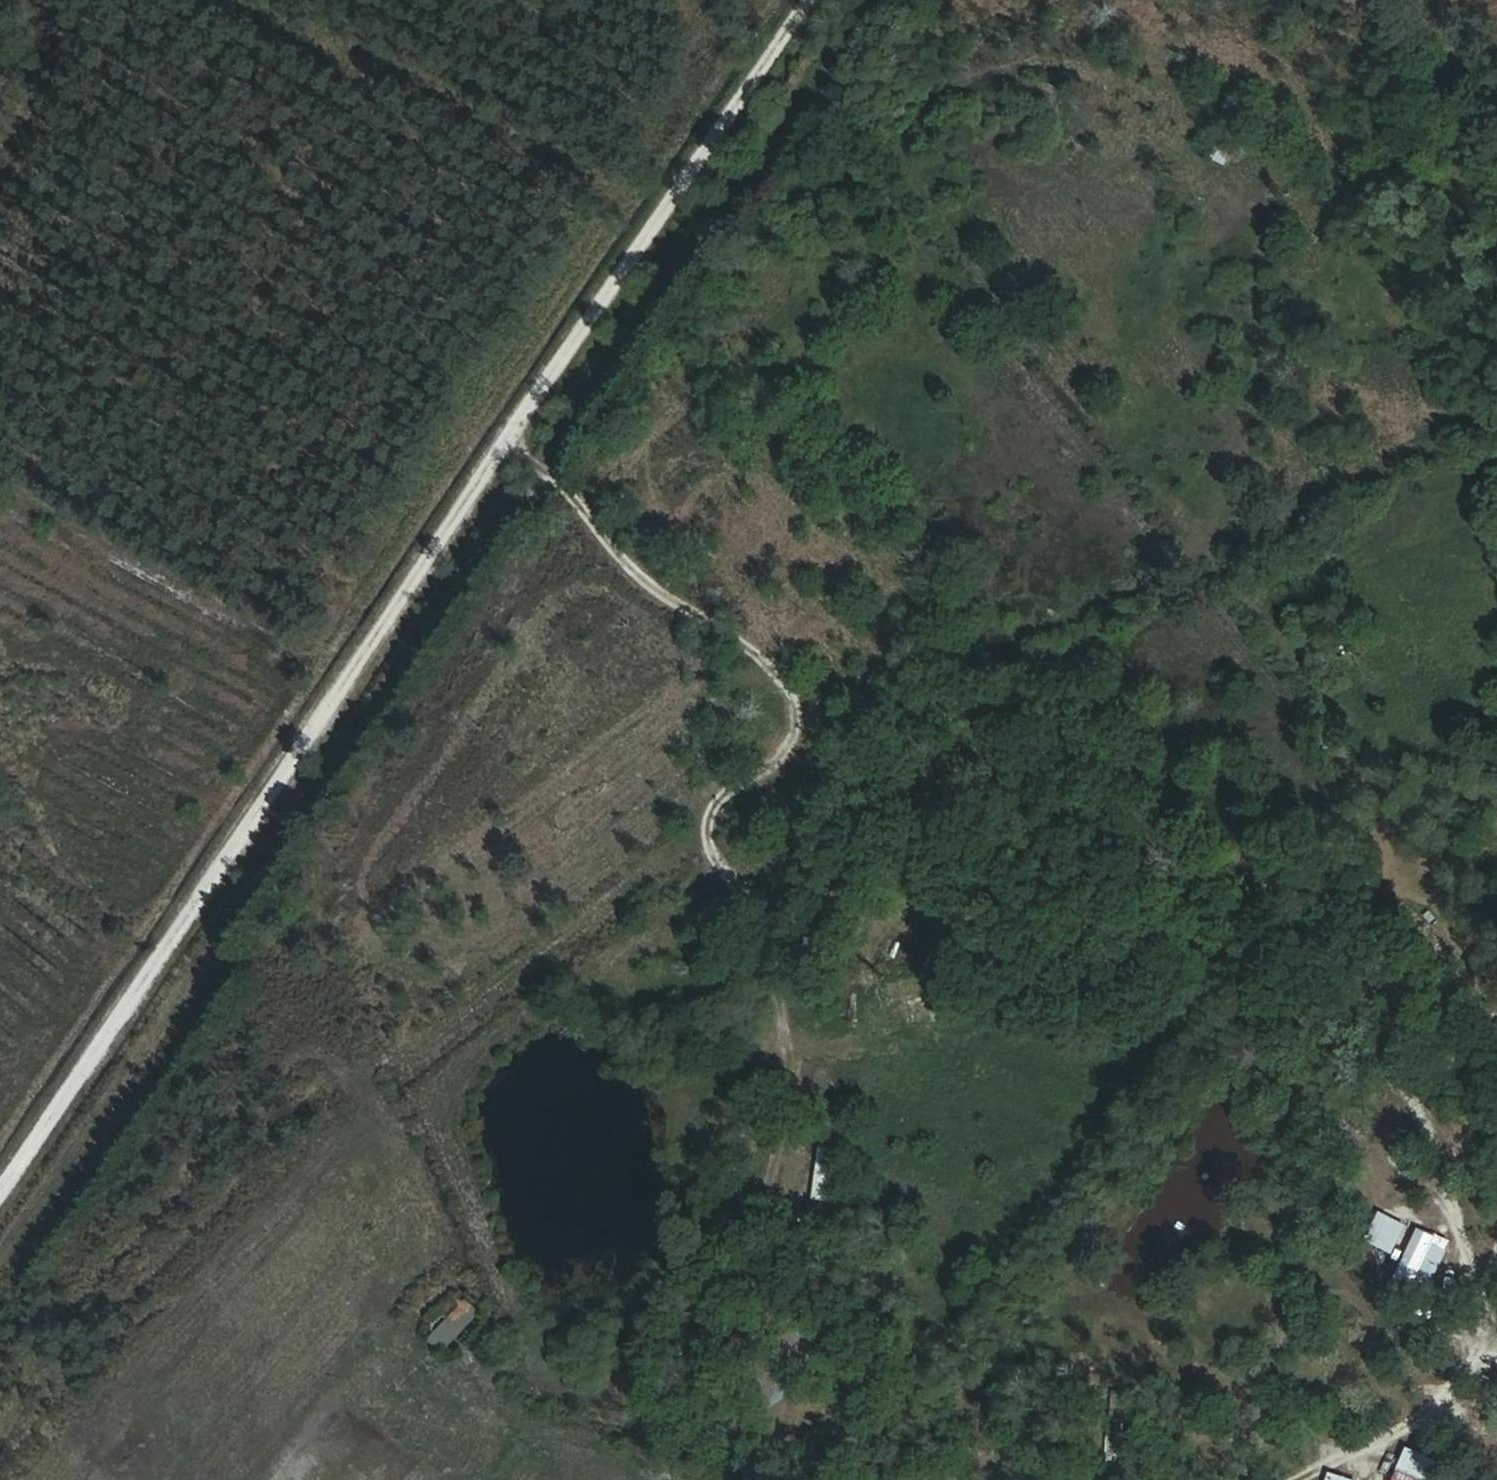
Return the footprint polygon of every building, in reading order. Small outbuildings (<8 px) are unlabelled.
[(1419,1227),(1398,1279),(1432,1292),(1453,1240),(1419,1227)] [(444,1354),(483,1311),(467,1297),(428,1339),(444,1354)] [(804,1392),(797,1373),(773,1383),(781,1402),(804,1392)] [(1397,1475),(1407,1479),(1445,1479),(1452,1467),(1412,1446),(1397,1475)] [(1328,1479),(1360,1479),(1360,1478),(1329,1472),(1328,1479)]
